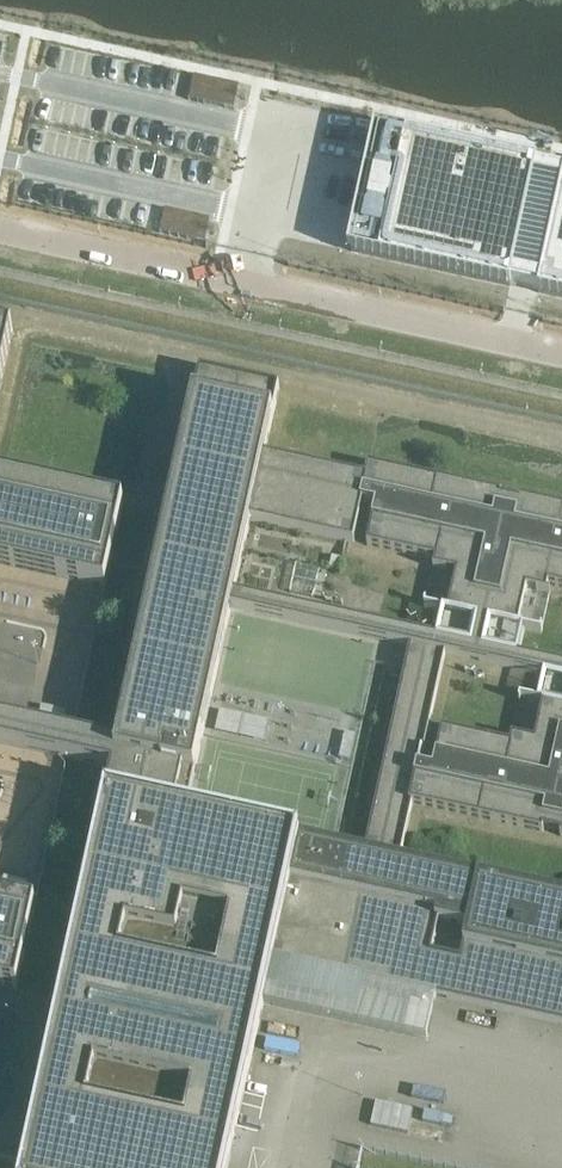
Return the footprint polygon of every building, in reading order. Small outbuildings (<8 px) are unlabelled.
[(341,247),(561,295),(561,169),(367,127),(341,247)] [(253,312),(244,310),(243,319),(251,320),(253,312)] [(13,329),(0,326),(0,388),(13,329)] [(67,758),(113,768),(25,1164),(25,1167),(227,1167),(239,1117),(249,1072),(260,1024),(273,961),(561,1024),(561,894),(400,858),(412,804),(561,837),(561,664),(519,654),(524,629),(541,632),(550,592),(547,591),(548,584),(561,587),(561,507),(519,498),(518,501),(501,497),(502,494),(368,465),(366,477),(265,455),(280,388),(200,370),(118,743),(72,733),(0,717),(0,743),(67,758)] [(105,587),(124,503),(0,476),(0,564),(105,587)] [(17,989),(36,904),(0,896),(0,985),(17,989)]
